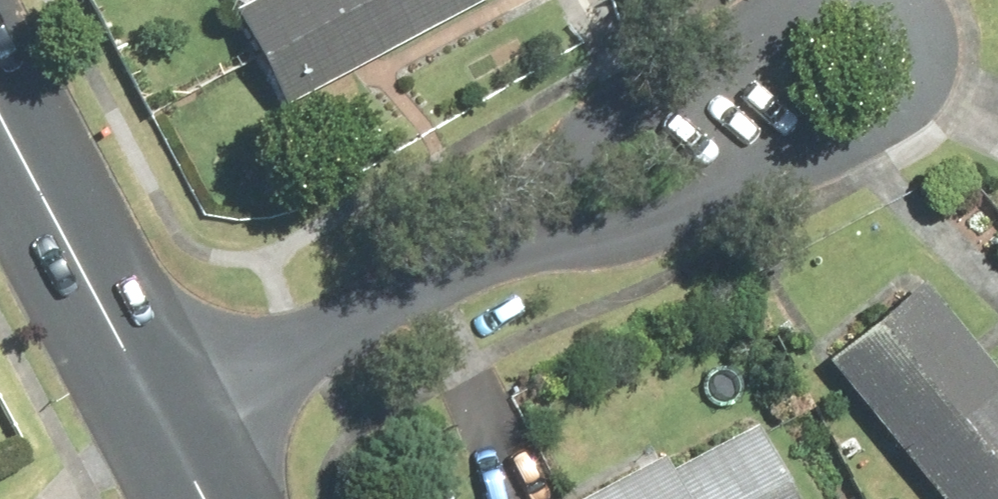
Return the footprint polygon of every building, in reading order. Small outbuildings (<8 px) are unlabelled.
[(291,117),(516,0),(230,0),(291,117)] [(829,352),(954,498),(997,498),(997,352),(928,269),(829,352)] [(559,498),(806,498),(755,399),(559,498)]
